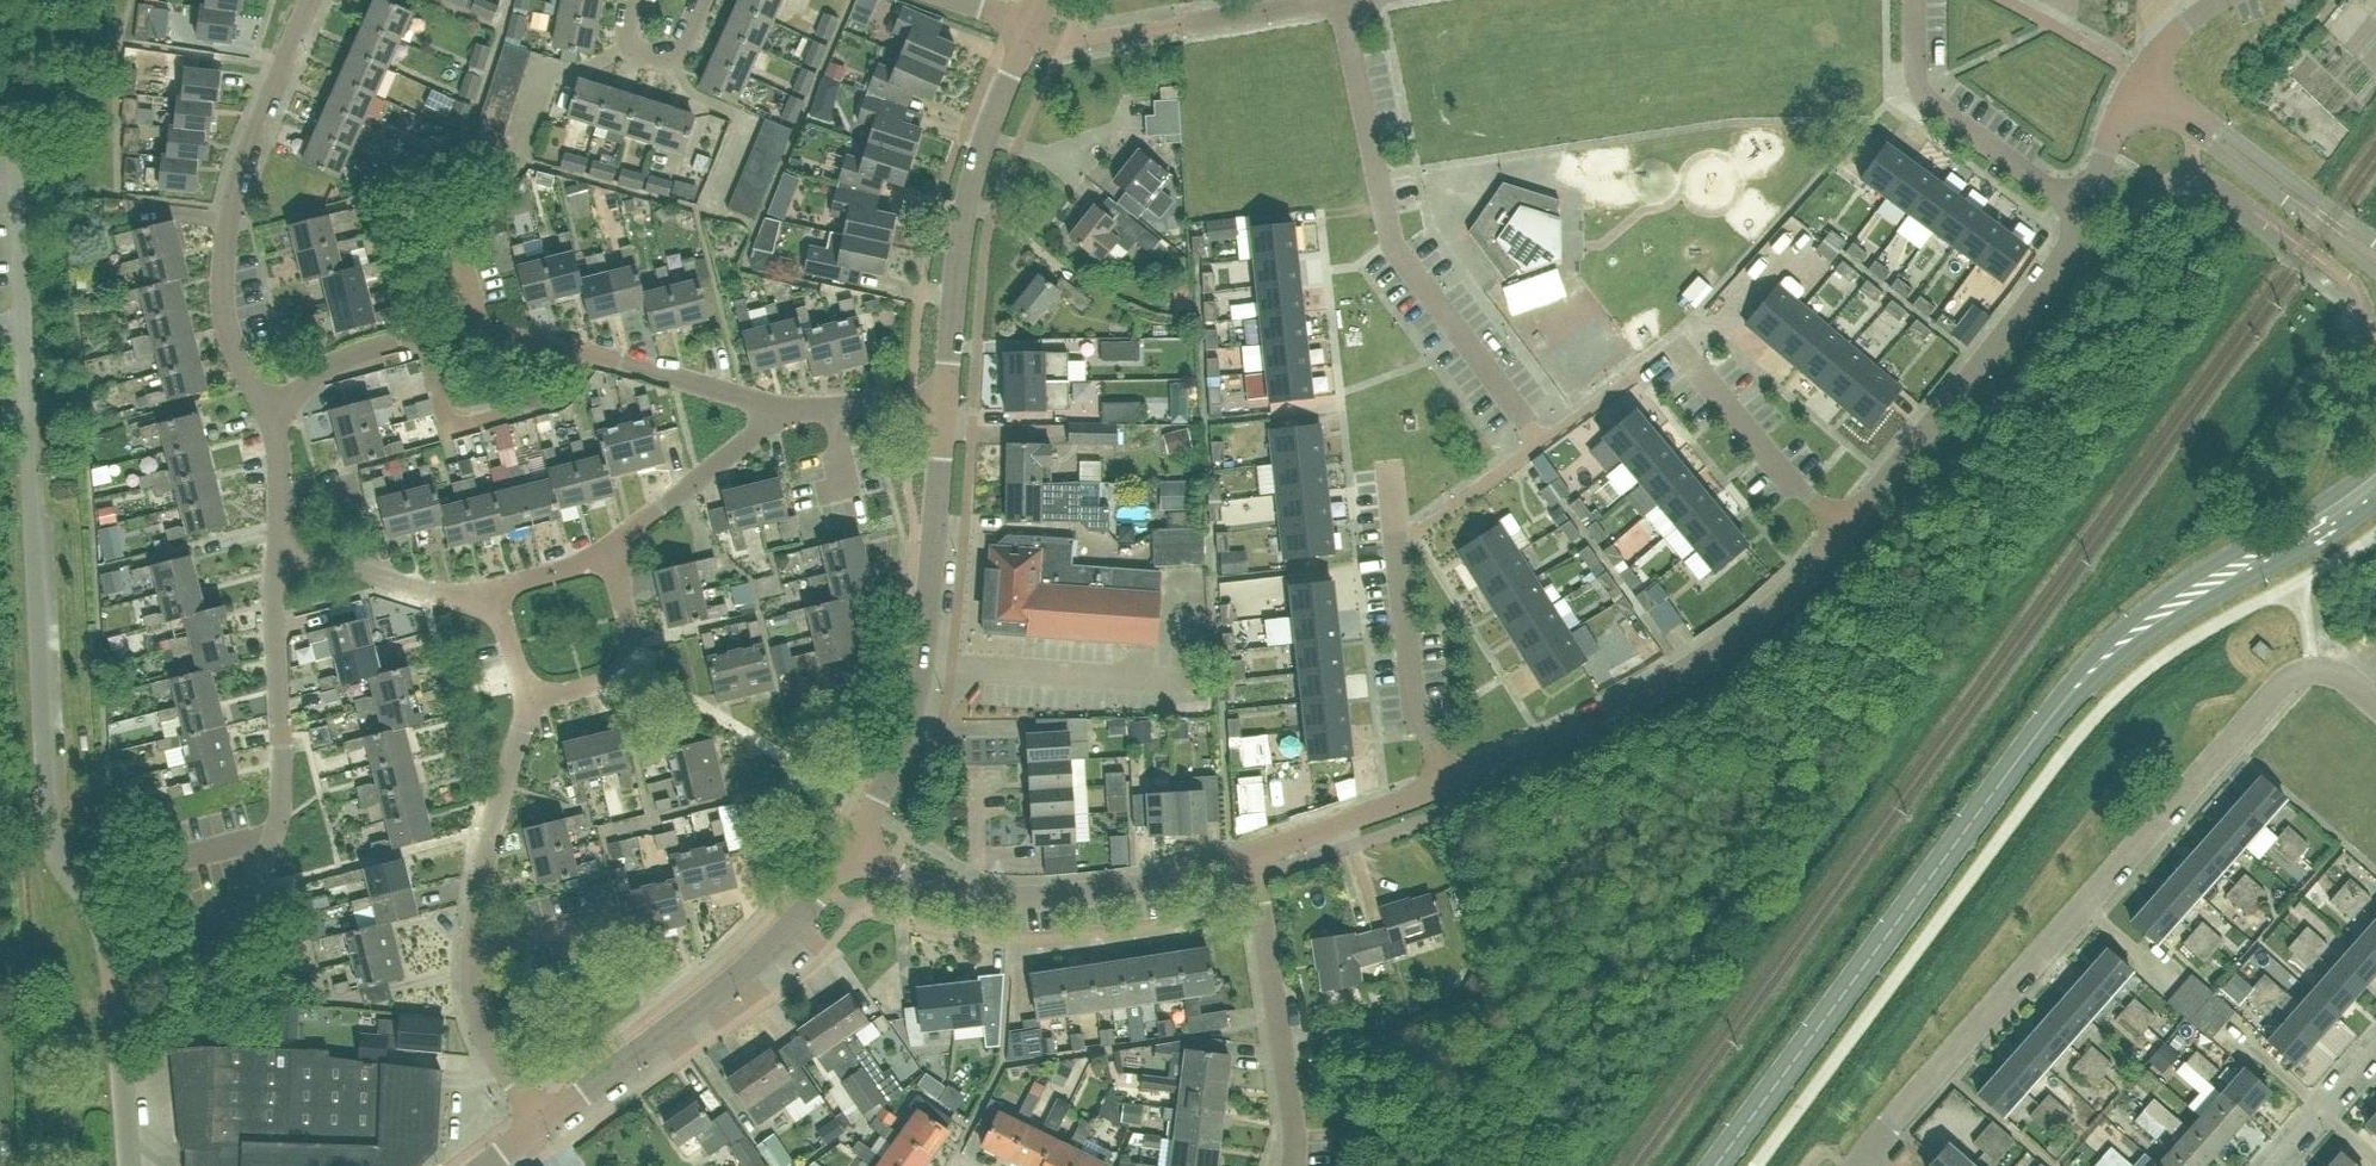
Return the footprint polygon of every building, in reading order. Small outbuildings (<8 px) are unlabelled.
[(235,14),(239,14),(241,0),(207,0),(206,9),(206,10),(235,14)] [(365,27),(398,41),(410,14),(379,0),(377,0),(365,27)] [(465,9),(469,0),(443,0),(465,9)] [(482,0),(476,0),(470,12),(491,21),(498,7),(482,0)] [(513,9),(528,12),(530,0),(515,0),(513,9)] [(595,26),(600,0),(563,0),(560,19),(595,26)] [(737,7),(770,22),(780,0),(740,0),(737,7)] [(152,7),(139,6),(136,30),(150,31),(152,7)] [(725,34),(757,49),(770,22),(737,7),(725,34)] [(231,43),(235,14),(206,10),(206,9),(201,8),(197,39),(231,43)] [(900,56),(943,74),(955,46),(923,33),(929,20),(903,8),(892,33),(907,40),(900,56)] [(840,20),(825,14),(816,36),(831,42),(840,20)] [(527,19),(512,15),(506,39),(521,42),(527,19)] [(589,55),(595,26),(560,19),(554,49),(589,55)] [(365,27),(353,54),(386,69),(398,41),(365,27)] [(757,49),(725,34),(712,62),(745,76),(757,49)] [(803,64),(818,70),(828,48),(813,41),(803,64)] [(501,55),(526,64),(529,53),(504,45),(501,55)] [(353,54),(341,81),(374,96),(386,69),(353,54)] [(522,74),(526,64),(501,55),(497,66),(522,74)] [(878,65),(866,94),(893,104),(900,88),(931,102),(943,74),(900,56),(893,72),(878,65)] [(732,104),(745,76),(712,62),(700,89),(732,104)] [(847,87),(851,68),(835,64),(830,83),(847,87)] [(494,77),(519,85),(522,74),(497,66),(494,77)] [(137,71),(123,70),(121,94),(135,95),(137,71)] [(816,75),(803,70),(794,92),(806,97),(816,75)] [(183,103),(212,105),(217,106),(220,74),(186,72),(183,101),(183,103)] [(490,88),(515,96),(519,85),(494,77),(490,88)] [(341,81),(328,109),(362,123),(374,96),(341,81)] [(596,125),(607,91),(578,82),(567,116),(596,125)] [(512,107),(515,96),(490,88),(487,99),(512,107)] [(1176,100),(1175,88),(1158,89),(1159,101),(1176,100)] [(438,90),(430,109),(453,118),(461,99),(438,90)] [(635,100),(607,91),(596,125),(624,135),(635,100)] [(888,119),(893,104),(866,94),(857,123),(873,128),(867,145),(911,158),(920,130),(888,119)] [(805,101),(792,96),(782,119),(794,124),(805,101)] [(1750,96),(1750,115),(1763,115),(1763,96),(1750,96)] [(483,110),(508,118),(512,107),(487,99),(483,110)] [(137,101),(124,100),(122,124),(135,125),(137,101)] [(175,131),(205,134),(209,134),(212,105),(183,103),(183,101),(178,100),(175,129),(175,131)] [(624,135),(652,144),(664,109),(635,100),(624,135)] [(1178,135),(1176,101),(1154,103),(1154,117),(1145,117),(1146,137),(1178,135)] [(349,151),(362,123),(328,109),(316,136),(349,151)] [(664,109),(652,144),(681,153),(692,118),(664,109)] [(480,121),(505,129),(508,118),(483,110),(480,121)] [(1663,116),(1663,128),(1682,127),(1682,115),(1663,116)] [(1634,120),(1635,132),(1655,131),(1654,119),(1634,120)] [(476,132),(501,140),(505,129),(480,121),(476,132)] [(787,144),(792,131),(767,121),(762,134),(787,144)] [(139,131),(125,129),(123,154),(137,155),(139,131)] [(168,160),(197,162),(202,163),(205,134),(175,131),(175,129),(171,129),(168,158),(168,160)] [(501,140),(476,132),(473,143),(498,151),(501,140)] [(781,157),(787,144),(762,134),(756,146),(781,157)] [(337,178),(349,151),(316,136),(304,163),(337,178)] [(902,187),(911,158),(867,145),(862,161),(846,156),(837,186),(865,193),(870,177),(902,187)] [(1885,145),(1860,179),(1884,197),(1909,162),(1885,145)] [(776,170),(781,157),(756,146),(751,159),(776,170)] [(1169,177),(1138,152),(1112,182),(1125,193),(1116,204),(1134,219),(1169,177)] [(587,160),(564,154),(560,168),(583,175),(587,160)] [(168,160),(168,158),(164,157),(161,189),(195,192),(197,162),(168,160)] [(140,160),(126,158),(124,183),(138,184),(140,160)] [(771,183),(776,170),(751,159),(745,172),(771,183)] [(616,168),(593,161),(589,176),(612,182),(616,168)] [(1932,179),(1909,162),(1884,197),(1907,214),(1932,179)] [(644,176),(622,170),(618,184),(641,190),(644,176)] [(740,185),(765,195),(771,183),(745,172),(740,185)] [(672,183),(648,176),(644,191),(668,198),(672,183)] [(533,211),(525,177),(504,215),(505,218),(533,211)] [(1932,179),(1907,214),(1930,231),(1956,196),(1932,179)] [(1559,201),(1502,183),(1468,232),(1504,280),(1519,269),(1520,274),(1560,260),(1559,218),(1554,218),(1559,201)] [(588,199),(584,184),(564,190),(569,205),(588,199)] [(760,208),(765,195),(740,185),(735,197),(760,208)] [(847,219),(843,236),(888,246),(894,216),(861,209),(865,193),(837,186),(831,216),(847,219)] [(1979,213),(1956,196),(1930,231),(1953,248),(1979,213)] [(735,197),(729,210),(755,221),(760,208),(735,197)] [(784,200),(778,216),(798,223),(804,207),(784,200)] [(119,202),(105,201),(104,212),(119,213),(119,202)] [(1885,202),(1862,229),(1879,243),(1901,215),(1885,202)] [(1116,226),(1093,207),(1069,237),(1089,253),(1100,262),(1112,247),(1101,238),(1106,232),(1127,249),(1133,241),(1148,253),(1158,242),(1125,215),(1116,226)] [(336,245),(336,244),(332,227),(351,222),(349,212),(289,227),(296,256),(336,245)] [(2002,230),(1979,213),(1953,248),(1977,264),(2002,230)] [(137,242),(142,259),(142,260),(182,250),(175,222),(114,237),(117,248),(137,242)] [(1292,224),(1250,229),(1253,259),(1296,254),(1292,224)] [(1793,229),(1777,253),(1788,260),(1803,236),(1793,229)] [(2026,247),(2002,230),(1977,264),(2001,282),(2026,247)] [(1831,231),(1823,240),(1838,252),(1845,243),(1831,231)] [(544,260),(554,300),(583,293),(585,292),(581,279),(570,232),(559,235),(564,255),(544,260)] [(888,246),(843,236),(843,237),(830,234),(827,251),(810,247),(804,274),(846,282),(849,268),(882,275),(888,246)] [(1193,256),(1204,256),(1203,237),(1191,237),(1193,256)] [(296,256),(304,284),(323,279),(343,274),(342,271),(356,268),(352,251),(358,250),(356,239),(336,244),(336,245),(296,256)] [(1823,240),(1815,249),(1830,261),(1838,252),(1823,240)] [(1852,243),(1845,253),(1856,261),(1860,264),(1867,255),(1852,243)] [(554,300),(544,260),(529,264),(524,244),(511,248),(526,307),(554,300)] [(617,313),(645,306),(647,306),(645,295),(632,246),(621,249),(626,268),(609,272),(607,273),(617,313)] [(144,271),(147,286),(148,289),(180,281),(190,278),(182,250),(142,260),(142,259),(121,265),(124,275),(144,271)] [(589,320),(617,313),(607,273),(609,272),(604,253),(592,256),(597,275),(581,279),(585,292),(583,293),(589,320)] [(1253,259),(1256,287),(1299,282),(1296,254),(1253,259)] [(671,288),(681,326),(709,319),(694,260),(683,263),(689,283),(671,288)] [(323,279),(330,306),(369,297),(364,279),(385,273),(382,261),(356,268),(342,271),(343,274),(323,279)] [(1841,261),(1834,270),(1849,282),(1856,273),(1841,261)] [(1875,261),(1867,270),(1882,282),(1889,273),(1875,261)] [(647,306),(645,306),(652,333),(681,326),(671,288),(666,267),(654,270),(659,291),(645,295),(647,306)] [(1215,292),(1214,273),(1202,273),(1203,292),(1215,292)] [(1054,289),(1037,276),(1012,308),(1032,324),(1057,293),(1081,312),(1089,301),(1061,279),(1054,289)] [(1707,285),(1697,277),(1681,297),(1690,304),(1707,285)] [(1897,278),(1889,288),(1904,300),(1912,290),(1897,278)] [(143,300),(147,315),(186,305),(180,281),(148,289),(147,286),(119,293),(122,305),(143,300)] [(1866,281),(1859,290),(1874,302),(1881,292),(1866,281)] [(1256,287),(1259,316),(1302,311),(1299,282),(1256,287)] [(1777,285),(1745,324),(1770,345),(1802,307),(1777,285)] [(1919,296),(1912,305),(1927,317),(1934,308),(1919,296)] [(369,297),(330,306),(337,334),(396,319),(394,308),(373,314),(369,297)] [(737,313),(752,373),(780,366),(770,326),(765,306),(747,311),(744,300),(734,302),(737,313)] [(855,309),(853,300),(840,303),(842,312),(855,309)] [(880,310),(878,300),(866,303),(868,312),(880,310)] [(1891,300),(1883,310),(1898,321),(1906,312),(1891,300)] [(1216,321),(1215,301),(1203,302),(1204,321),(1216,321)] [(780,366),(808,359),(797,319),(781,323),(776,303),(765,306),(770,326),(780,366)] [(193,334),(186,305),(147,315),(152,334),(131,339),(134,350),(193,334)] [(1974,306),(1951,335),(1964,346),(1988,316),(1974,306)] [(1827,327),(1802,307),(1770,345),(1794,366),(1827,327)] [(812,378),(841,370),(829,325),(802,332),(800,323),(810,321),(806,308),(795,310),(797,319),(808,359),(812,378)] [(1259,316),(1262,344),(1305,339),(1302,311),(1259,316)] [(1941,314),(1934,323),(1949,335),(1956,326),(1941,314)] [(829,325),(841,370),(869,363),(858,318),(829,325)] [(1916,320),(1908,329),(1923,341),(1930,331),(1916,320)] [(1851,347),(1827,327),(1794,366),(1818,386),(1851,347)] [(1217,330),(1205,330),(1206,350),(1218,349),(1217,330)] [(200,361),(193,334),(134,350),(137,361),(157,356),(161,371),(200,361)] [(1262,344),(1265,372),(1308,368),(1305,339),(1262,344)] [(1875,368),(1851,347),(1818,386),(1843,407),(1875,368)] [(1005,382),(1067,382),(1085,381),(1084,363),(1067,363),(1067,353),(1005,354),(1005,382)] [(1219,378),(1218,358),(1206,359),(1207,378),(1219,378)] [(200,361),(161,371),(166,391),(146,396),(149,407),(208,392),(200,361)] [(1308,368),(1265,372),(1269,402),(1311,397),(1308,368)] [(1900,389),(1875,368),(1843,407),(1868,428),(1900,389)] [(1068,410),(1067,382),(1005,382),(1005,411),(1068,410)] [(1186,384),(1170,385),(1170,397),(1186,396),(1186,384)] [(1220,405),(1219,386),(1208,387),(1209,406),(1220,405)] [(1924,388),(1905,407),(1913,415),(1933,396),(1924,388)] [(643,423),(628,426),(639,471),(667,464),(664,450),(676,446),(663,394),(647,398),(646,395),(636,397),(643,423)] [(339,440),(379,430),(374,412),(395,407),(392,396),(332,412),(339,440)] [(605,421),(599,398),(590,400),(592,409),(589,410),(593,424),(605,421)] [(1179,407),(1171,416),(1171,424),(1187,424),(1187,407),(1179,407)] [(1602,438),(1621,461),(1654,434),(1635,411),(1602,438)] [(164,436),(168,452),(207,442),(200,414),(140,429),(143,441),(164,436)] [(1319,425),(1269,430),(1273,463),(1323,457),(1319,425)] [(611,478),(639,471),(628,426),(599,434),(605,457),(606,457),(611,478)] [(444,428),(407,438),(410,452),(448,443),(444,428)] [(379,430),(339,440),(347,468),(407,453),(404,442),(384,448),(379,430)] [(1175,455),(1196,450),(1191,430),(1171,435),(1175,455)] [(1621,461),(1639,483),(1672,456),(1654,434),(1621,461)] [(606,457),(605,457),(589,461),(584,441),(571,444),(576,465),(578,465),(587,503),(616,496),(611,478),(606,457)] [(214,471),(207,442),(168,452),(172,470),(152,475),(154,486),(214,471)] [(1223,442),(1211,443),(1212,462),(1224,461),(1223,442)] [(1007,444),(1006,483),(1047,484),(1099,483),(1100,462),(1080,461),(1079,482),(1050,481),(1050,445),(1007,444)] [(551,481),(558,510),(587,503),(578,465),(576,465),(560,469),(555,448),(543,452),(550,482),(551,481)] [(1569,473),(1586,457),(1578,449),(1561,464),(1569,473)] [(1639,483),(1658,505),(1691,478),(1672,456),(1639,483)] [(1323,457),(1273,463),(1276,494),(1326,489),(1323,457)] [(478,541),(505,534),(496,495),(480,499),(475,479),(470,460),(458,463),(462,482),(463,482),(478,541)] [(403,474),(400,461),(385,464),(388,477),(403,474)] [(416,532),(444,526),(445,525),(441,508),(430,466),(420,468),(425,488),(407,493),(416,532)] [(529,466),(518,468),(533,527),(560,520),(558,510),(551,481),(550,482),(534,485),(529,466)] [(101,487),(118,485),(116,468),(99,469),(101,487)] [(496,495),(505,534),(533,527),(518,468),(508,470),(513,491),(496,495)] [(183,508),(221,499),(214,471),(154,486),(157,497),(178,492),(183,508)] [(416,532),(407,493),(389,497),(385,477),(374,479),(388,539),(416,532)] [(1559,478),(1549,485),(1560,500),(1564,498),(1570,493),(1559,478)] [(1658,505),(1676,527),(1709,500),(1691,478),(1658,505)] [(778,480),(750,487),(760,526),(777,522),(782,542),(801,538),(796,518),(788,520),(778,480)] [(1166,511),(1193,510),(1192,480),(1166,481),(1166,511)] [(450,548),(478,541),(463,482),(462,482),(452,485),(457,505),(441,508),(445,525),(444,526),(450,548)] [(1220,501),(1219,482),(1207,482),(1208,501),(1220,501)] [(1006,483),(1006,521),(1039,521),(1079,522),(1088,531),(1108,532),(1109,508),(1099,507),(1099,483),(1047,484),(1006,483)] [(1560,500),(1549,485),(1539,492),(1550,508),(1560,500)] [(760,526),(750,487),(721,494),(736,553),(746,550),(742,530),(760,526)] [(1326,489),(1276,494),(1280,526),(1330,521),(1326,489)] [(228,527),(221,499),(183,508),(187,525),(166,530),(169,542),(228,527)] [(1590,514),(1579,499),(1569,505),(1580,521),(1590,514)] [(1676,527),(1694,549),(1727,522),(1709,500),(1676,527)] [(1220,502),(1208,502),(1209,521),(1221,521),(1220,502)] [(118,523),(115,507),(98,511),(101,526),(118,523)] [(729,529),(724,509),(712,512),(717,532),(729,529)] [(1606,537),(1593,519),(1584,525),(1597,543),(1606,537)] [(1580,536),(1569,520),(1568,520),(1559,527),(1564,535),(1570,543),(1580,536)] [(1330,521),(1280,526),(1283,559),(1333,553),(1330,521)] [(1694,549),(1713,572),(1746,545),(1727,522),(1694,549)] [(1500,524),(1457,551),(1474,579),(1517,552),(1500,524)] [(115,526),(96,530),(104,561),(123,556),(115,526)] [(1634,530),(1620,542),(1632,555),(1645,542),(1634,530)] [(1229,552),(1228,533),(1216,533),(1217,552),(1229,552)] [(828,575),(867,565),(860,537),(800,551),(803,563),(824,558),(828,574),(828,575)] [(1621,559),(1610,544),(1601,550),(1612,565),(1621,559)] [(1070,547),(1037,545),(1036,550),(1001,548),(1001,545),(994,548),(990,548),(990,553),(988,557),(987,565),(989,567),(988,581),(986,582),(983,632),(1155,643),(1159,572),(1069,566),(1070,547)] [(1591,552),(1587,546),(1578,553),(1589,568),(1598,561),(1591,552)] [(1517,552),(1474,579),(1491,606),(1534,579),(1517,552)] [(1246,553),(1220,554),(1221,575),(1247,574),(1246,553)] [(159,594),(198,584),(191,556),(132,572),(135,581),(155,576),(159,594)] [(654,573),(661,601),(701,592),(696,574),(717,569),(714,558),(654,573)] [(835,603),(846,600),(874,594),(867,565),(828,575),(828,574),(808,579),(810,590),(831,585),(835,601),(835,603)] [(1628,568),(1619,575),(1630,590),(1640,583),(1628,568)] [(1607,575),(1606,571),(1596,578),(1607,594),(1617,587),(1607,575)] [(1534,579),(1491,606),(1508,633),(1551,606),(1534,579)] [(1332,582),(1289,587),(1292,616),(1335,612),(1332,582)] [(198,584),(159,594),(164,612),(143,617),(146,629),(186,619),(186,618),(206,613),(205,612),(198,584)] [(1644,590),(1634,597),(1646,612),(1647,611),(1655,605),(1644,590)] [(705,608),(701,592),(661,601),(668,630),(728,615),(725,603),(705,608)] [(1635,613),(1624,597),(1614,604),(1625,620),(1635,613)] [(1655,605),(1647,611),(1662,634),(1680,621),(1665,599),(1655,605)] [(814,637),(853,628),(846,600),(835,603),(835,601),(786,613),(789,624),(810,619),(814,637)] [(1233,623),(1231,604),(1219,605),(1221,624),(1233,623)] [(1551,606),(1508,633),(1525,660),(1568,633),(1551,606)] [(206,613),(186,618),(186,619),(190,636),(169,641),(169,642),(160,644),(162,653),(231,635),(223,607),(205,612),(206,613)] [(334,657),(374,647),(367,619),(358,621),(355,611),(332,617),(334,627),(307,634),(310,645),(330,640),(334,657)] [(1292,616),(1296,645),(1338,640),(1335,612),(1292,616)] [(788,624),(786,614),(774,617),(776,627),(788,624)] [(1284,629),(1284,617),(1261,617),(1261,629),(1284,629)] [(754,647),(734,652),(745,697),(774,690),(758,621),(748,623),(754,647)] [(860,655),(853,628),(814,637),(817,651),(792,658),(800,691),(829,684),(824,664),(860,655)] [(715,647),(712,633),(701,635),(705,649),(715,647)] [(1235,652),(1233,633),(1222,634),(1223,653),(1235,652)] [(1568,633),(1525,660),(1543,687),(1585,660),(1568,633)] [(238,664),(231,635),(162,653),(165,662),(174,660),(174,661),(195,656),(199,672),(200,674),(211,671),(238,664)] [(1296,645),(1299,673),(1341,669),(1338,640),(1296,645)] [(2273,652),(2260,640),(2252,650),(2265,661),(2273,652)] [(381,675),(374,647),(334,657),(339,674),(319,679),(322,691),(370,679),(369,678),(381,675)] [(716,704),(745,697),(734,652),(705,659),(716,704)] [(1639,654),(1608,671),(1615,683),(1645,666),(1639,654)] [(1228,681),(1227,662),(1215,663),(1216,681),(1228,681)] [(354,702),(357,711),(416,696),(409,668),(381,675),(369,678),(370,679),(374,697),(354,702)] [(1299,673),(1302,702),(1344,697),(1341,669),(1299,673)] [(177,707),(218,697),(211,671),(200,674),(199,672),(150,685),(153,695),(173,690),(177,707)] [(1228,682),(1216,682),(1217,702),(1229,701),(1228,682)] [(338,699),(335,689),(322,692),(325,703),(338,699)] [(423,724),(416,696),(357,711),(359,722),(379,717),(383,732),(384,734),(405,729),(423,724)] [(224,724),(218,697),(177,707),(157,712),(160,724),(181,718),(185,734),(224,724)] [(1302,702),(1305,730),(1348,726),(1344,697),(1302,702)] [(1027,763),(1069,760),(1088,759),(1085,718),(1066,719),(1035,719),(1036,734),(1025,735),(1027,763)] [(1128,734),(1127,719),(1109,720),(1110,735),(1128,734)] [(1240,738),(1239,719),(1227,719),(1228,739),(1240,738)] [(1190,739),(1189,722),(1174,723),(1175,740),(1190,739)] [(1154,741),(1154,723),(1137,723),(1137,741),(1154,741)] [(224,724),(185,734),(157,741),(161,758),(184,752),(187,764),(232,753),(224,724)] [(1348,726),(1305,730),(1308,760),(1351,755),(1348,726)] [(372,766),(412,756),(405,729),(384,734),(383,732),(344,742),(347,754),(368,749),(372,766)] [(619,730),(590,737),(599,776),(617,771),(622,792),(633,789),(619,730)] [(582,780),(599,776),(590,737),(560,745),(575,804),(588,801),(582,780)] [(667,750),(674,779),(717,768),(711,740),(667,750)] [(1242,767),(1241,748),(1229,748),(1230,767),(1242,767)] [(660,762),(658,752),(643,755),(645,766),(660,762)] [(239,782),(232,753),(187,764),(194,793),(239,782)] [(419,784),(412,756),(372,766),(376,783),(356,788),(359,799),(419,784)] [(1027,763),(1029,790),(1071,787),(1069,760),(1027,763)] [(717,768),(674,779),(680,808),(724,797),(717,768)] [(1105,774),(1106,785),(1126,784),(1126,773),(1105,774)] [(1190,791),(1174,792),(1177,835),(1205,833),(1204,822),(1219,821),(1216,777),(1190,778),(1190,791)] [(2261,777),(2239,801),(2264,823),(2285,799),(2261,777)] [(185,784),(168,788),(170,799),(188,795),(185,784)] [(426,811),(419,784),(359,799),(361,809),(382,804),(386,821),(426,811)] [(1126,784),(1106,785),(1107,797),(1127,795),(1126,784)] [(1073,814),(1071,787),(1029,790),(1030,817),(1073,814)] [(1149,836),(1177,835),(1174,792),(1131,795),(1133,827),(1148,826),(1149,836)] [(671,808),(669,798),(654,802),(657,812),(671,808)] [(1128,812),(1128,801),(1109,802),(1110,813),(1128,812)] [(2242,847),(2264,823),(2239,801),(2218,825),(2242,847)] [(426,811),(386,821),(391,839),(370,844),(372,854),(433,839),(426,811)] [(524,828),(531,856),(570,847),(566,830),(586,825),(584,814),(524,828)] [(1075,857),(1073,814),(1030,817),(1032,845),(1043,844),(1044,859),(1075,857)] [(724,834),(721,821),(710,823),(714,836),(724,834)] [(2196,849),(2221,871),(2242,847),(2218,825),(2196,849)] [(2278,837),(2298,855),(2308,845),(2287,826),(2278,837)] [(679,845),(675,831),(654,836),(658,850),(679,845)] [(2278,837),(2268,848),(2289,866),(2298,855),(2278,837)] [(623,858),(618,842),(607,844),(612,861),(623,858)] [(726,844),(698,851),(709,894),(736,887),(726,844)] [(1129,861),(1121,844),(1107,851),(1114,867),(1129,861)] [(574,865),(570,847),(531,856),(537,884),(597,870),(595,860),(574,865)] [(2174,874),(2199,896),(2221,871),(2196,849),(2174,874)] [(681,901),(709,894),(698,851),(668,858),(674,880),(676,880),(681,901)] [(367,880),(371,897),(411,887),(403,858),(344,874),(347,886),(367,880)] [(628,882),(625,868),(613,870),(617,885),(628,882)] [(2153,898),(2177,920),(2199,896),(2174,874),(2153,898)] [(2235,885),(2256,904),(2266,894),(2244,874),(2235,885)] [(2340,890),(2361,909),(2370,898),(2349,879),(2340,890)] [(676,880),(674,880),(647,887),(658,931),(687,924),(681,901),(676,880)] [(2235,885),(2225,896),(2246,915),(2256,904),(2235,885)] [(379,925),(388,923),(389,924),(418,916),(411,887),(371,897),(351,902),(354,913),(374,908),(378,924),(379,925)] [(658,931),(647,887),(619,894),(630,938),(658,931)] [(2361,909),(2340,890),(2330,901),(2351,919),(2361,909)] [(1386,926),(1372,931),(1381,960),(1407,953),(1404,943),(1441,932),(1429,895),(1402,903),(1401,901),(1380,907),(1386,926)] [(2177,920),(2153,898),(2131,922),(2156,944),(2177,920)] [(2192,933),(2213,952),(2223,941),(2201,922),(2192,933)] [(2353,946),(2375,966),(2375,923),(2375,922),(2353,946)] [(343,934),(351,963),(396,951),(389,924),(388,923),(379,925),(378,924),(343,934)] [(2307,927),(2297,938),(2317,956),(2327,945),(2307,927)] [(1381,960),(1372,931),(1353,937),(1352,933),(1311,939),(1315,962),(1317,961),(1321,989),(1360,983),(1358,968),(1381,960)] [(2192,933),(2182,944),(2204,963),(2213,952),(2192,933)] [(339,945),(336,935),(322,939),(324,949),(339,945)] [(2302,973),(2317,956),(2297,938),(2279,958),(2287,965),(2290,962),(2302,973)] [(2357,992),(2375,970),(2375,966),(2353,946),(2332,969),(2357,992)] [(1207,948),(1177,953),(1184,996),(1189,1033),(1227,1028),(1225,1012),(1198,1016),(1195,994),(1214,991),(1207,948)] [(2106,950),(2084,974),(2109,996),(2131,972),(2106,950)] [(403,979),(396,951),(351,963),(358,991),(403,979)] [(1154,1000),(1184,996),(1177,953),(1148,957),(1154,1000)] [(1125,1005),(1154,1000),(1148,957),(1119,962),(1125,1005)] [(1119,962),(1088,967),(1095,1009),(1125,1005),(1119,962)] [(1067,1014),(1095,1009),(1088,967),(1060,971),(1067,1014)] [(2335,1016),(2357,992),(2332,969),(2323,980),(2313,971),(2301,984),(2311,992),(2310,993),(2335,1016)] [(1037,1018),(1067,1014),(1060,971),(1030,975),(1037,1018)] [(2088,1020),(2109,996),(2084,974),(2063,998),(2088,1020)] [(1494,987),(1472,975),(1465,988),(1486,1001),(1494,987)] [(2184,984),(2204,1002),(2212,993),(2191,975),(2184,984)] [(2264,975),(2254,986),(2275,1005),(2285,993),(2264,975)] [(978,980),(948,984),(953,1028),(983,1025),(986,1047),(994,1046),(997,1013),(995,998),(981,1000),(978,980)] [(350,991),(347,981),(333,985),(336,995),(350,991)] [(953,1028),(948,984),(916,987),(919,1007),(904,1008),(906,1029),(911,1047),(923,1045),(922,1032),(953,1028)] [(2204,1002),(2184,984),(2175,993),(2196,1011),(2204,1002)] [(2266,1015),(2275,1005),(2254,986),(2245,996),(2266,1015)] [(2187,1020),(2196,1011),(2175,993),(2167,1002),(2187,1020)] [(2212,993),(2204,1002),(2224,1020),(2232,1011),(2212,993)] [(2310,993),(2289,1017),(2314,1040),(2335,1016),(2310,993)] [(848,995),(823,1013),(884,1100),(896,1091),(855,1033),(865,1027),(862,1023),(866,1021),(848,995)] [(2066,1044),(2088,1020),(2063,998),(2041,1022),(2066,1044)] [(2124,1010),(2145,1028),(2154,1018),(2133,999),(2124,1010)] [(2196,1011),(2216,1029),(2224,1020),(2204,1002),(2196,1011)] [(2124,1010),(2114,1020),(2135,1039),(2145,1028),(2124,1010)] [(2216,1029),(2196,1011),(2187,1020),(2208,1038),(2216,1029)] [(884,1100),(823,1013),(798,1031),(827,1072),(831,1070),(863,1114),(884,1100)] [(358,1062),(384,1064),(386,1046),(402,1048),(405,1052),(413,1053),(416,1049),(439,1051),(442,1018),(399,1014),(398,1021),(378,1019),(376,1036),(361,1034),(358,1062)] [(49,1027),(48,1015),(31,1016),(32,1029),(49,1027)] [(2292,1064),(2314,1040),(2289,1017),(2267,1042),(2292,1064)] [(1041,1041),(1038,1020),(1021,1022),(1027,1059),(1055,1054),(1052,1039),(1041,1041)] [(1173,1035),(1170,1020),(1156,1023),(1159,1038),(1173,1035)] [(2020,1046),(2045,1068),(2066,1044),(2041,1022),(2020,1046)] [(1143,1040),(1141,1024),(1127,1027),(1130,1043),(1143,1040)] [(1114,1045),(1111,1029),(1098,1031),(1101,1047),(1114,1045)] [(1084,1050),(1081,1034),(1069,1036),(1072,1052),(1084,1050)] [(1182,1079),(1225,1084),(1228,1056),(1218,1054),(1220,1040),(1204,1036),(1194,1038),(1193,1051),(1186,1050),(1182,1079)] [(1178,1053),(1179,1041),(1156,1046),(1155,1059),(1169,1061),(1170,1052),(1178,1053)] [(771,1050),(752,1063),(763,1079),(765,1078),(785,1106),(800,1096),(805,1103),(818,1094),(785,1046),(774,1054),(771,1050)] [(1998,1070),(2023,1092),(2045,1068),(2020,1046),(1998,1070)] [(2082,1057),(2103,1076),(2113,1065),(2092,1046),(2082,1057)] [(358,1062),(327,1057),(328,1052),(328,1051),(314,1052),(214,1048),(197,1048),(169,1050),(180,1149),(184,1150),(184,1165),(410,1165),(430,1147),(433,1093),(439,1094),(441,1071),(384,1064),(358,1062)] [(1144,1064),(1145,1050),(1126,1049),(1125,1064),(1144,1064)] [(2196,1051),(2186,1062),(2207,1081),(2217,1070),(2196,1051)] [(2082,1057),(2072,1068),(2093,1087),(2103,1076),(2082,1057)] [(2173,1058),(2159,1066),(2170,1083),(2183,1074),(2173,1058)] [(763,1079),(752,1063),(728,1080),(758,1124),(785,1106),(765,1078),(763,1079)] [(2243,1069),(2221,1094),(2246,1116),(2268,1091),(2243,1069)] [(2002,1116),(2023,1092),(1998,1070),(1977,1094),(2002,1116)] [(1221,1114),(1225,1084),(1182,1079),(1182,1081),(1141,1076),(1140,1089),(1180,1094),(1178,1108),(1221,1114)] [(1120,1123),(1111,1088),(1097,1115),(1118,1126),(1120,1123)] [(1009,1158),(1025,1126),(1038,1098),(1027,1093),(1013,1120),(998,1113),(1003,1104),(991,1098),(978,1124),(990,1130),(982,1145),(1009,1158)] [(916,1112),(900,1134),(930,1156),(947,1132),(945,1129),(952,1120),(916,1094),(908,1105),(916,1112)] [(2038,1105),(2060,1124),(2070,1113),(2048,1094),(2038,1105)] [(2200,1118),(2225,1140),(2246,1116),(2221,1094),(2200,1118)] [(1025,1165),(1038,1165),(1052,1139),(1068,1105),(1055,1098),(1038,1133),(1025,1126),(1009,1158),(1025,1165)] [(2165,1129),(2178,1142),(2203,1164),(2225,1140),(2200,1118),(2188,1130),(2154,1099),(2144,1111),(2165,1129)] [(709,1123),(695,1102),(664,1123),(686,1156),(701,1146),(694,1134),(702,1129),(717,1150),(730,1141),(715,1119),(709,1123)] [(1143,1106),(1124,1103),(1121,1122),(1122,1129),(1129,1130),(1130,1123),(1141,1125),(1143,1106)] [(862,1116),(855,1105),(837,1118),(844,1128),(862,1116)] [(2038,1105),(2029,1116),(2051,1135),(2060,1124),(2038,1105)] [(875,1116),(888,1126),(895,1117),(882,1108),(875,1116)] [(1217,1143),(1221,1114),(1178,1108),(1178,1110),(1166,1109),(1164,1121),(1176,1123),(1174,1138),(1217,1143)] [(727,1111),(716,1119),(734,1144),(730,1147),(743,1165),(746,1165),(759,1157),(727,1111)] [(2165,1129),(2144,1111),(2134,1121),(2155,1140),(2165,1129)] [(2365,1126),(2375,1136),(2375,1113),(2365,1126)] [(843,1132),(832,1116),(815,1128),(826,1144),(843,1132)] [(930,1156),(900,1134),(888,1126),(875,1116),(869,1123),(867,1126),(880,1135),(879,1138),(892,1147),(883,1158),(894,1165),(923,1165),(930,1156)] [(1078,1152),(1091,1125),(1081,1120),(1067,1146),(1052,1139),(1038,1165),(1071,1165),(1078,1152)] [(1983,1152),(2002,1131),(1991,1121),(1972,1143),(1983,1152)] [(1983,1152),(1994,1162),(2013,1140),(2002,1131),(1983,1152)] [(1071,1165),(1105,1165),(1119,1138),(1107,1133),(1094,1160),(1078,1152),(1071,1165)] [(1160,1137),(1144,1135),(1142,1147),(1159,1149),(1160,1137)] [(1217,1143),(1174,1138),(1171,1165),(1214,1165),(1217,1143)] [(883,1158),(858,1140),(851,1150),(864,1159),(863,1161),(870,1165),(894,1165),(883,1158)] [(2109,1165),(2131,1165),(2103,1141),(2094,1151),(2101,1158),(2100,1158),(2109,1165)] [(772,1142),(760,1151),(770,1165),(789,1165),(772,1142)] [(2178,1142),(2157,1165),(2201,1165),(2203,1164),(2178,1142)] [(1946,1145),(1928,1165),(1970,1165),(1946,1145)] [(2340,1154),(2329,1165),(2354,1165),(2340,1154)]
